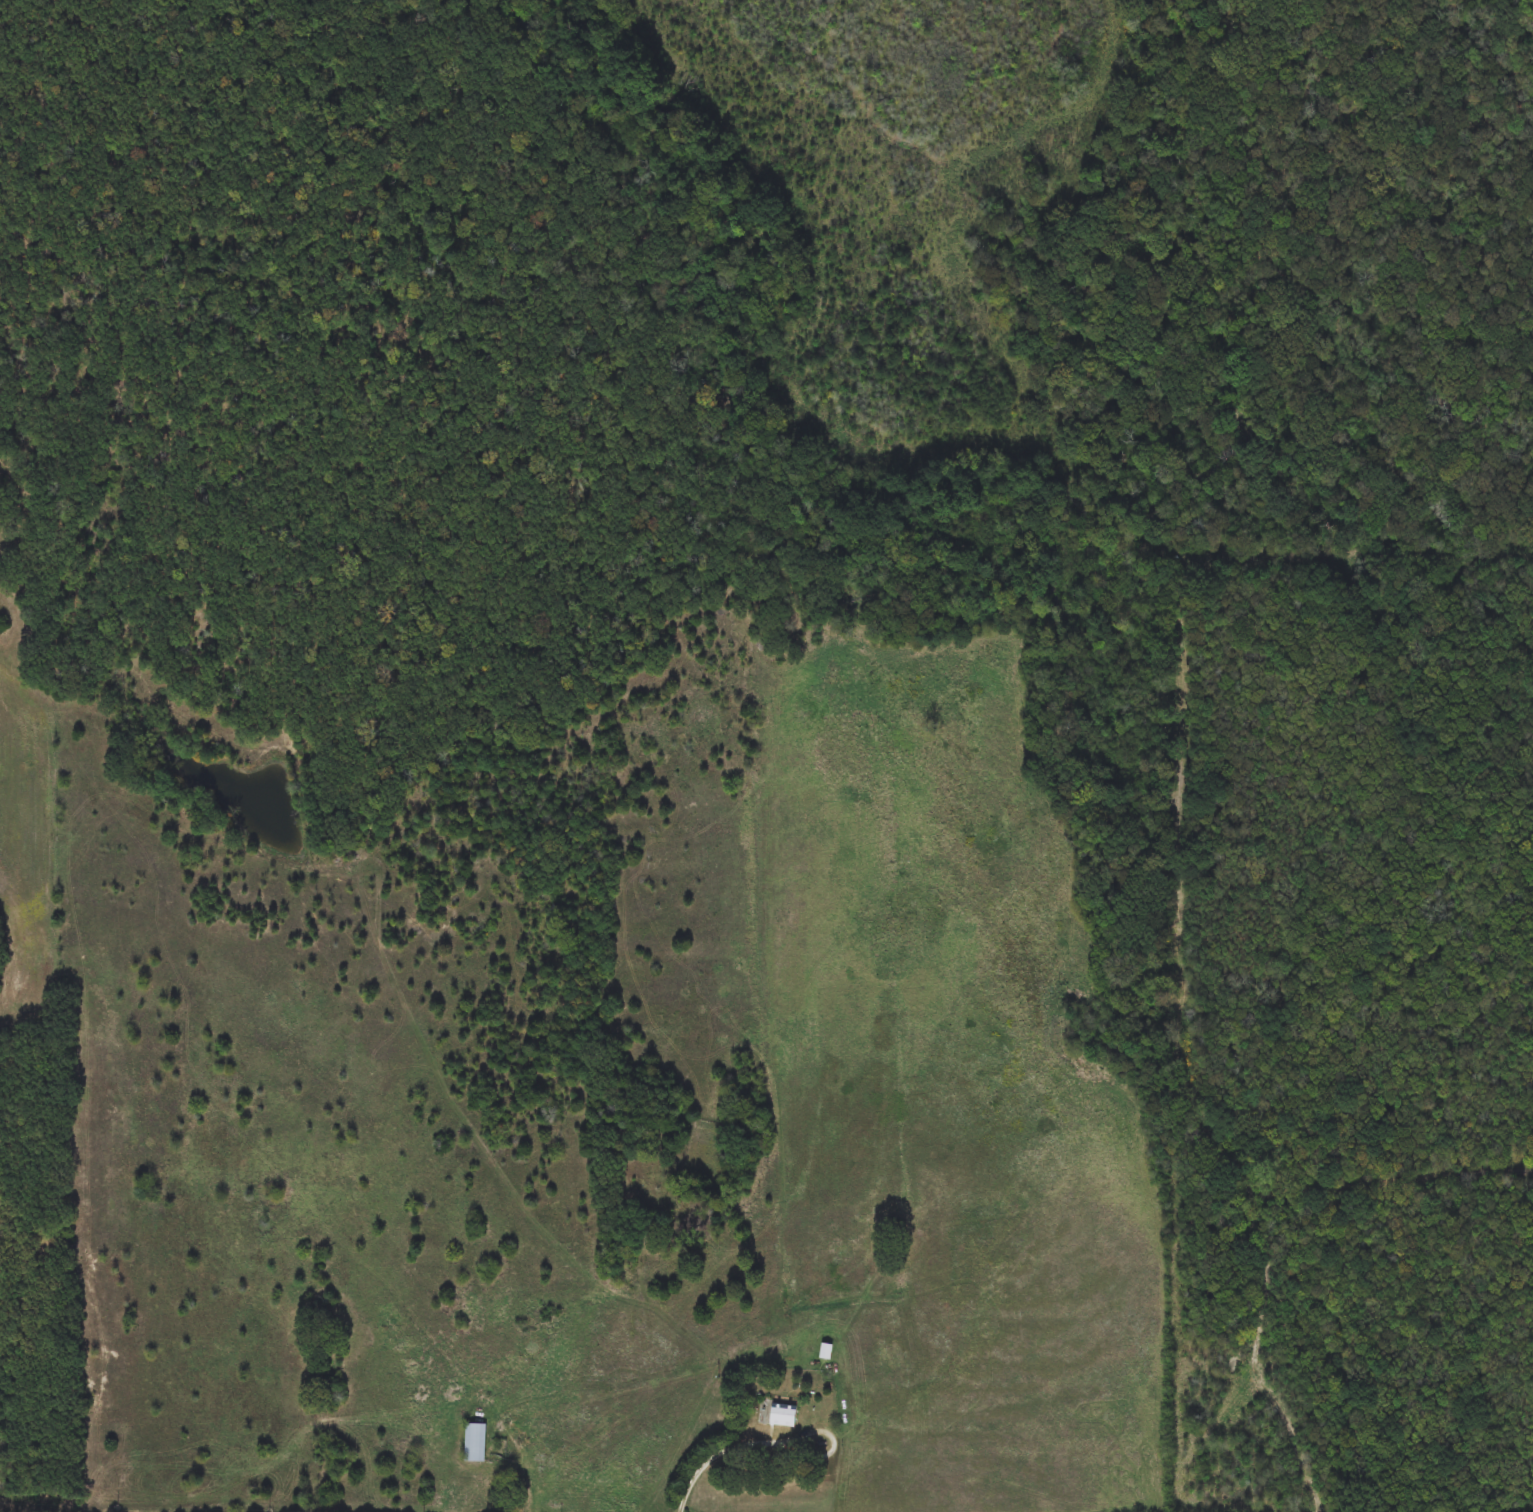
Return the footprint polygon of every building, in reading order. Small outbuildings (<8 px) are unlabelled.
[(821,1358),(823,1343),(834,1345),(832,1360),(821,1358)] [(771,1424),(773,1404),(797,1406),(795,1427),(771,1424)] [(468,1423),(488,1424),(487,1461),(467,1461),(468,1423)]
